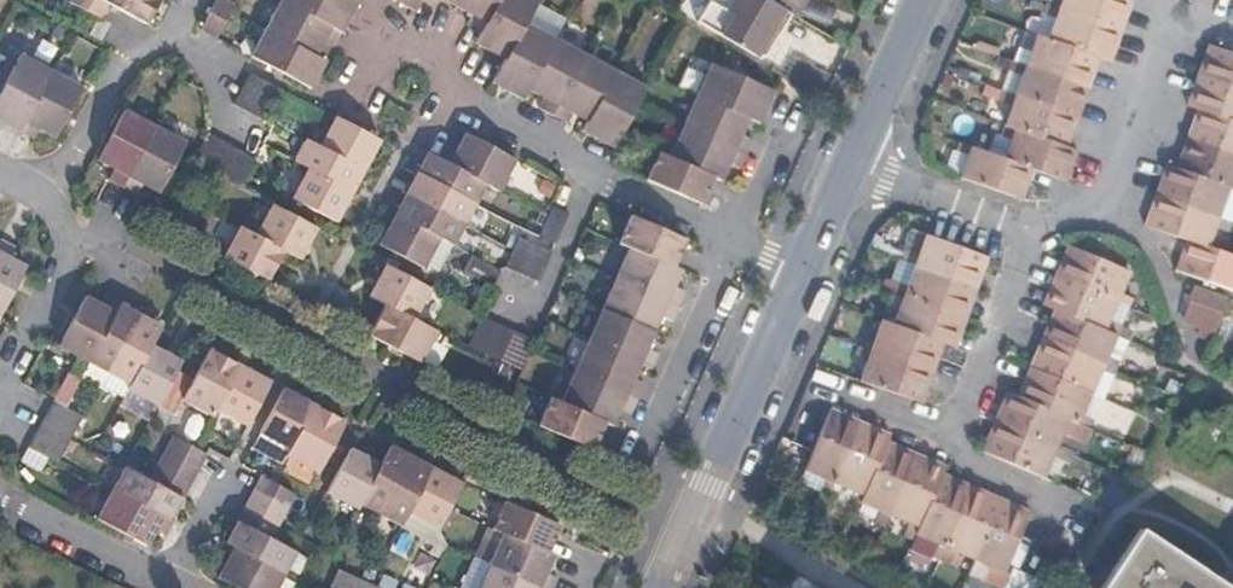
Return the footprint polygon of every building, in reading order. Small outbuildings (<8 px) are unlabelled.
[(88,6),(106,16),(115,0),(78,0),(88,6)] [(151,19),(161,0),(115,0),(151,19)] [(205,27),(220,36),(235,8),(221,0),(219,0),(205,27)] [(338,42),(360,1),(357,0),(284,0),(255,55),(315,86),(329,59),(319,54),(328,37),(338,42)] [(479,7),(474,16),(487,24),(480,36),(510,53),(497,77),(530,96),(537,82),(551,91),(543,104),(571,120),(579,106),(593,113),(585,127),(616,144),(650,84),(531,17),(540,0),(466,0),(479,7)] [(769,0),(733,0),(726,11),(736,17),(723,36),(755,56),(766,53),(790,13),(769,0)] [(790,13),(792,14),(801,0),(769,0),(790,13)] [(1051,4),(1126,31),(1136,3),(1129,0),(1053,0),(1051,4)] [(1114,61),(1126,31),(1051,4),(1048,12),(1059,17),(1051,39),(1104,58),(1114,61)] [(94,13),(84,30),(96,36),(106,20),(94,13)] [(1104,58),(1051,39),(1041,36),(1032,57),(1022,52),(1019,60),(1094,87),(1104,58)] [(1232,83),(1232,48),(1207,38),(1196,69),(1232,83)] [(21,128),(53,68),(23,54),(0,99),(0,117),(21,128)] [(1083,116),(1094,87),(1019,60),(1016,69),(1027,73),(1019,94),(1083,116)] [(53,68),(21,128),(38,137),(43,127),(58,136),(86,85),(53,68)] [(779,98),(719,68),(677,154),(667,150),(653,178),(706,202),(720,174),(729,179),(738,164),(746,168),(760,139),(749,134),(757,120),(766,124),(779,98)] [(1196,69),(1185,100),(1196,104),(1232,117),(1232,83),(1196,69)] [(247,86),(275,101),(283,85),(254,70),(247,86)] [(266,117),(268,114),(275,101),(247,86),(238,102),(266,117)] [(1083,116),(1019,94),(1008,91),(1005,99),(1017,103),(1009,126),(1072,147),(1083,116)] [(1186,133),(1232,149),(1232,117),(1196,104),(1186,133)] [(159,125),(129,109),(102,158),(117,166),(112,176),(127,184),(159,125)] [(324,144),(368,167),(384,138),(340,115),(324,144)] [(1007,157),(1037,167),(1071,180),(1082,151),(1072,147),(1009,126),(1006,124),(1003,132),(1014,136),(1007,157)] [(164,191),(190,142),(159,125),(127,184),(142,193),(147,182),(164,191)] [(443,157),(489,182),(502,189),(520,157),(469,130),(460,147),(451,142),(443,157)] [(213,132),(198,160),(213,168),(227,139),(213,132)] [(1186,133),(1174,163),(1232,184),(1232,149),(1186,133)] [(310,137),(298,158),(313,166),(357,189),(368,167),(324,144),(310,137)] [(227,139),(213,168),(229,177),(244,148),(227,139)] [(1037,167),(1007,157),(965,143),(962,151),(970,154),(963,176),(1027,198),(1037,167)] [(244,148),(229,177),(244,185),(259,156),(244,148)] [(479,202),(489,182),(443,157),(433,153),(423,172),(479,202)] [(1155,188),(1219,211),(1226,190),(1232,193),(1232,184),(1174,163),(1165,159),(1155,188)] [(357,189),(313,166),(297,195),(340,219),(357,189)] [(479,202),(423,172),(411,192),(468,222),(479,202)] [(1155,188),(1144,220),(1188,236),(1206,243),(1215,220),(1227,224),(1231,215),(1219,211),(1155,188)] [(445,235),(458,242),(468,222),(411,192),(401,213),(445,235)] [(260,233),(288,248),(305,257),(322,226),(277,203),(260,233)] [(573,214),(557,204),(542,236),(559,245),(573,214)] [(401,213),(383,244),(427,267),(445,235),(401,213)] [(543,418),(595,446),(609,417),(617,421),(625,404),(634,408),(646,382),(637,378),(644,360),(654,365),(660,350),(651,346),(666,313),(676,317),(689,289),(678,284),(687,269),(676,263),(689,238),(638,213),(626,240),(633,244),(564,398),(555,394),(543,418)] [(288,248),(260,233),(244,225),(228,256),(272,279),(288,248)] [(911,254),(908,261),(921,266),(983,289),(994,259),(931,236),(923,259),(911,254)] [(1206,243),(1188,236),(1177,266),(1232,287),(1232,253),(1206,243)] [(539,246),(524,238),(509,266),(525,274),(539,246)] [(3,240),(0,245),(0,315),(1,315),(27,267),(10,258),(16,247),(3,240)] [(1056,269),(1117,296),(1129,302),(1133,292),(1121,287),(1129,267),(1069,240),(1056,269)] [(525,274),(540,283),(554,254),(539,246),(525,274)] [(494,283),(503,266),(474,250),(465,267),(494,283)] [(390,263),(375,293),(390,301),(418,316),(434,286),(390,263)] [(973,317),(983,289),(921,266),(912,287),(900,282),(897,291),(909,296),(972,318),(973,317)] [(1043,298),(1056,303),(1118,330),(1121,323),(1108,317),(1117,296),(1056,269),(1043,298)] [(90,364),(121,305),(122,304),(107,296),(101,306),(87,297),(59,347),(90,364)] [(901,317),(889,312),(885,321),(948,344),(961,349),(972,318),(909,296),(901,317)] [(442,329),(418,316),(390,301),(375,332),(426,358),(442,329)] [(1056,303),(1042,334),(1116,365),(1120,356),(1109,351),(1118,330),(1056,303)] [(110,375),(142,316),(121,305),(90,364),(110,375)] [(488,351),(503,320),(487,314),(473,344),(488,351)] [(131,386),(152,346),(163,327),(142,316),(110,375),(131,386)] [(506,359),(520,328),(503,320),(488,351),(506,359)] [(877,343),(865,339),(863,347),(936,374),(948,344),(885,321),(877,343)] [(1042,334),(1030,362),(1092,390),(1100,370),(1112,374),(1116,365),(1042,334)] [(127,393),(158,409),(178,372),(183,363),(152,346),(131,386),(127,393)] [(925,404),(936,374),(863,347),(860,354),(871,358),(863,381),(925,404)] [(181,400),(212,418),(216,410),(239,368),(208,352),(192,380),(181,400)] [(1017,391),(1081,420),(1091,424),(1095,414),(1084,410),(1092,390),(1030,362),(1017,391)] [(239,368),(216,410),(247,428),(270,384),(239,368)] [(1017,391),(1007,387),(994,417),(1055,444),(1065,422),(1077,428),(1081,420),(1017,391)] [(292,452),(316,407),(286,391),(262,436),(292,452)] [(74,434),(82,418),(65,409),(54,403),(46,418),(74,434)] [(319,475),(330,456),(346,424),(316,407),(292,452),(289,458),(319,475)] [(825,489),(834,493),(839,482),(866,423),(834,408),(816,449),(807,467),(829,478),(825,489)] [(1065,456),(1069,450),(1055,444),(994,417),(982,446),(1043,472),(1053,450),(1065,456)] [(65,449),(70,440),(74,434),(46,418),(37,433),(65,449)] [(863,501),(891,441),(894,435),(866,423),(839,482),(858,492),(854,501),(861,505),(863,501)] [(57,464),(58,462),(65,449),(37,433),(28,450),(57,464)] [(166,453),(200,471),(208,456),(195,449),(174,438),(166,453)] [(887,526),(892,514),(920,453),(891,441),(863,501),(883,510),(877,522),(887,526)] [(381,521),(414,459),(393,448),(382,468),(360,509),(381,521)] [(344,464),(326,497),(357,514),(360,509),(382,468),(351,450),(344,464)] [(157,469),(191,487),(200,471),(166,453),(157,469)] [(919,534),(946,473),(949,466),(920,453),(892,514),(913,524),(908,534),(917,539),(919,534)] [(408,515),(433,469),(414,459),(381,521),(400,532),(408,515)] [(150,483),(183,501),(191,487),(157,469),(150,483)] [(408,515),(441,532),(440,530),(450,511),(463,485),(433,469),(408,515)] [(150,483),(124,470),(112,491),(171,522),(183,501),(150,483)] [(934,555),(942,559),(974,485),(946,473),(919,534),(939,544),(934,555)] [(287,512),(295,496),(274,485),(262,478),(254,494),(287,512)] [(957,551),(975,560),(1002,498),(974,485),(942,559),(950,563),(957,551)] [(112,491),(96,521),(149,549),(158,533),(167,538),(175,524),(171,522),(112,491)] [(287,512),(254,494),(246,509),(279,526),(287,512)] [(993,580),(1003,585),(1011,566),(1034,513),(1018,505),(1002,498),(975,560),(998,570),(993,580)] [(505,504),(494,531),(504,535),(549,555),(561,528),(505,504)] [(271,542),(279,526),(246,509),(237,525),(271,542)] [(1227,583),(1138,524),(1097,587),(1232,587),(1227,583)] [(237,525),(227,545),(284,575),(294,555),(271,542),(237,525)] [(554,557),(549,555),(504,535),(490,568),(535,587),(554,587),(558,580),(547,575),(554,557)] [(226,544),(217,560),(226,565),(219,581),(232,587),(277,587),(284,575),(227,545),(226,544)] [(490,568),(481,587),(535,587),(490,568)] [(357,579),(347,575),(339,571),(331,587),(352,587),(357,579)] [(372,587),(364,583),(357,579),(352,587),(372,587)]
